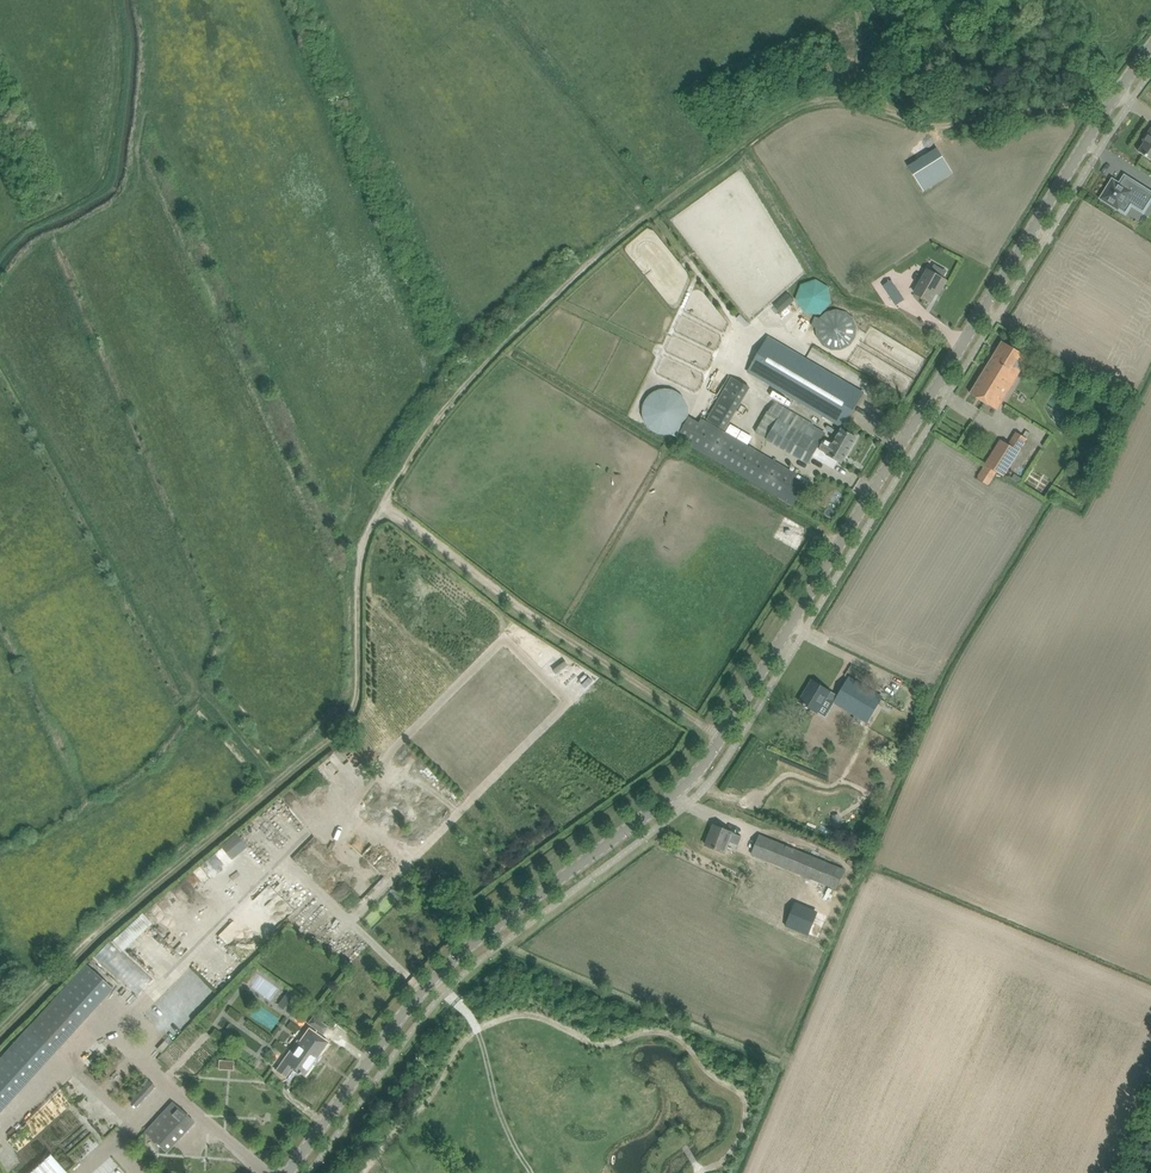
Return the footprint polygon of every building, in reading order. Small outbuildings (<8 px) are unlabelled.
[(1139,151),(1150,160),(1150,129),(1143,141),(1145,142),(1139,151)] [(937,148),(910,166),(925,191),(953,173),(937,148)] [(1125,177),(1120,185),(1113,180),(1102,198),(1119,209),(1128,195),(1147,207),(1150,200),(1150,193),(1125,177)] [(915,293),(931,302),(939,288),(941,289),(946,280),(943,279),(948,271),(935,264),(930,272),(928,270),(915,293)] [(796,296),(796,297),(796,299),(797,300),(797,302),(797,303),(798,305),(799,306),(800,307),(800,309),(801,310),(803,311),(804,312),(805,313),(808,314),(809,314),(811,315),(812,315),(814,315),(816,315),(817,315),(819,314),(820,314),(821,313),(823,313),(824,312),(825,311),(826,310),(828,309),(828,307),(829,306),(830,305),(831,303),(831,302),(831,300),(832,299),(832,297),(832,296),(831,294),(831,293),(831,291),(830,290),(829,289),(828,287),(827,286),(826,285),(825,284),(824,283),(823,282),(821,281),(820,281),(819,280),(817,280),(816,280),(814,280),(812,280),(811,280),(809,280),(808,281),(807,281),(805,282),(804,283),(803,284),(801,285),(800,286),(800,287),(799,289),(798,290),(797,291),(797,293),(797,294),(796,296)] [(892,281),(884,287),(897,307),(905,301),(892,281)] [(788,293),(781,299),(787,307),(794,300),(788,293)] [(768,337),(748,371),(844,427),(864,393),(768,337)] [(971,393),(981,399),(997,409),(1029,357),(1003,341),(971,393)] [(732,377),(708,420),(725,430),(750,387),(732,377)] [(643,410),(643,412),(643,414),(644,416),(644,418),(645,420),(646,421),(646,423),(647,425),(649,426),(650,428),(651,429),(653,430),(655,431),(656,432),(658,433),(660,434),(662,434),(664,434),(666,434),(668,434),(670,434),(672,434),(674,433),(676,432),(677,431),(679,430),(681,429),(682,428),(683,426),(685,425),(686,423),(687,421),(687,420),(688,418),(688,416),(689,414),(689,412),(689,410),(688,408),(688,406),(687,404),(687,402),(686,400),(685,399),(683,397),(682,396),(681,394),(679,393),(677,392),(676,391),(674,391),(672,390),(670,390),(668,389),(666,389),(664,389),(662,390),(660,390),(658,391),(656,391),(655,392),(653,393),(651,394),(650,396),(649,397),(647,399),(646,400),(646,402),(645,404),(644,406),(644,408),(643,410)] [(821,441),(780,417),(768,439),(809,463),(819,447),(822,442),(821,441)] [(706,421),(691,446),(796,507),(810,482),(706,421)] [(842,463),(857,437),(842,429),(837,437),(838,437),(833,446),(822,440),(821,441),(822,442),(819,447),(829,453),(827,455),(842,463)] [(1002,440),(986,465),(1002,476),(1030,432),(1026,430),(1022,436),(1017,432),(1009,445),(1002,440)] [(848,678),(833,702),(866,722),(881,698),(848,678)] [(800,701),(810,708),(818,712),(830,691),(812,681),(800,701)] [(756,748),(752,754),(764,761),(768,756),(756,748)] [(706,845),(717,849),(725,853),(729,842),(739,845),(742,837),(714,825),(706,845)] [(221,847),(232,860),(247,847),(236,834),(221,847)] [(760,834),(752,854),(811,878),(819,858),(760,834)] [(821,862),(815,876),(832,884),(835,876),(841,879),(843,872),(821,862)] [(797,907),(787,927),(810,937),(819,917),(797,907)] [(114,941),(125,952),(156,922),(146,911),(114,941)] [(117,978),(120,975),(138,995),(153,981),(114,940),(96,956),(117,978)] [(86,964),(27,1030),(53,1054),(113,989),(86,964)] [(278,1006),(289,1014),(301,998),(289,990),(278,1006)] [(308,1023),(317,1030),(323,1034),(328,1027),(313,1017),(308,1023)] [(293,1019),(287,1026),(296,1034),(302,1027),(293,1019)] [(293,1067),(305,1076),(316,1060),(314,1058),(326,1040),(309,1028),(292,1052),(285,1062),(284,1061),(277,1071),(286,1077),(293,1067)] [(0,1059),(0,1112),(53,1054),(27,1030),(0,1059)] [(130,1101),(136,1108),(156,1087),(149,1081),(130,1101)] [(172,1102),(145,1132),(158,1144),(167,1152),(174,1144),(195,1122),(186,1114),(172,1102)] [(45,1160),(30,1172),(57,1172),(45,1160)]
